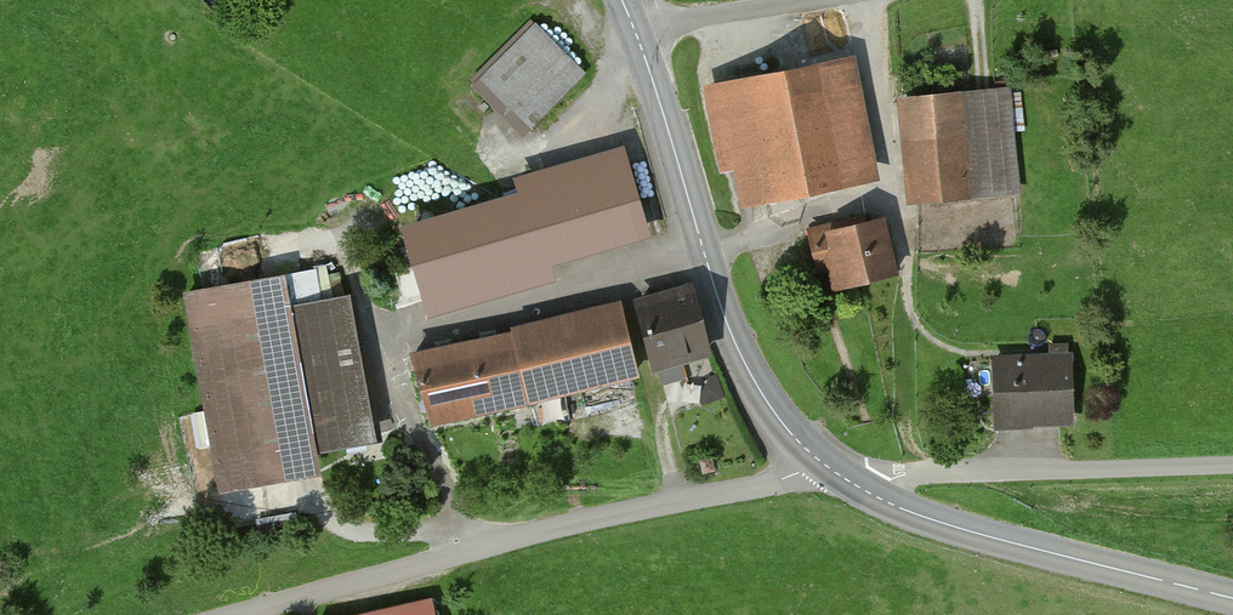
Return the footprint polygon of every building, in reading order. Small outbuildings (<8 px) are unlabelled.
[(479,79),(529,131),(585,77),(535,25),(479,79)] [(880,180),(860,64),(712,89),(726,172),(746,168),(752,202),(880,180)] [(911,104),(919,202),(1018,193),(1009,96),(911,104)] [(513,188),(399,220),(425,310),(551,274),(547,259),(649,230),(623,140),(508,172),(513,188)] [(834,236),(845,288),(906,276),(896,224),(834,236)] [(194,298),(230,491),(331,472),(295,279),(194,298)] [(701,296),(647,309),(661,367),(715,354),(701,296)] [(633,315),(521,339),(535,403),(647,380),(633,315)] [(425,359),(438,423),(535,403),(521,339),(425,359)] [(998,357),(1000,426),(1071,424),(1069,356),(998,357)] [(434,606),(392,614),(436,614),(434,606)]
